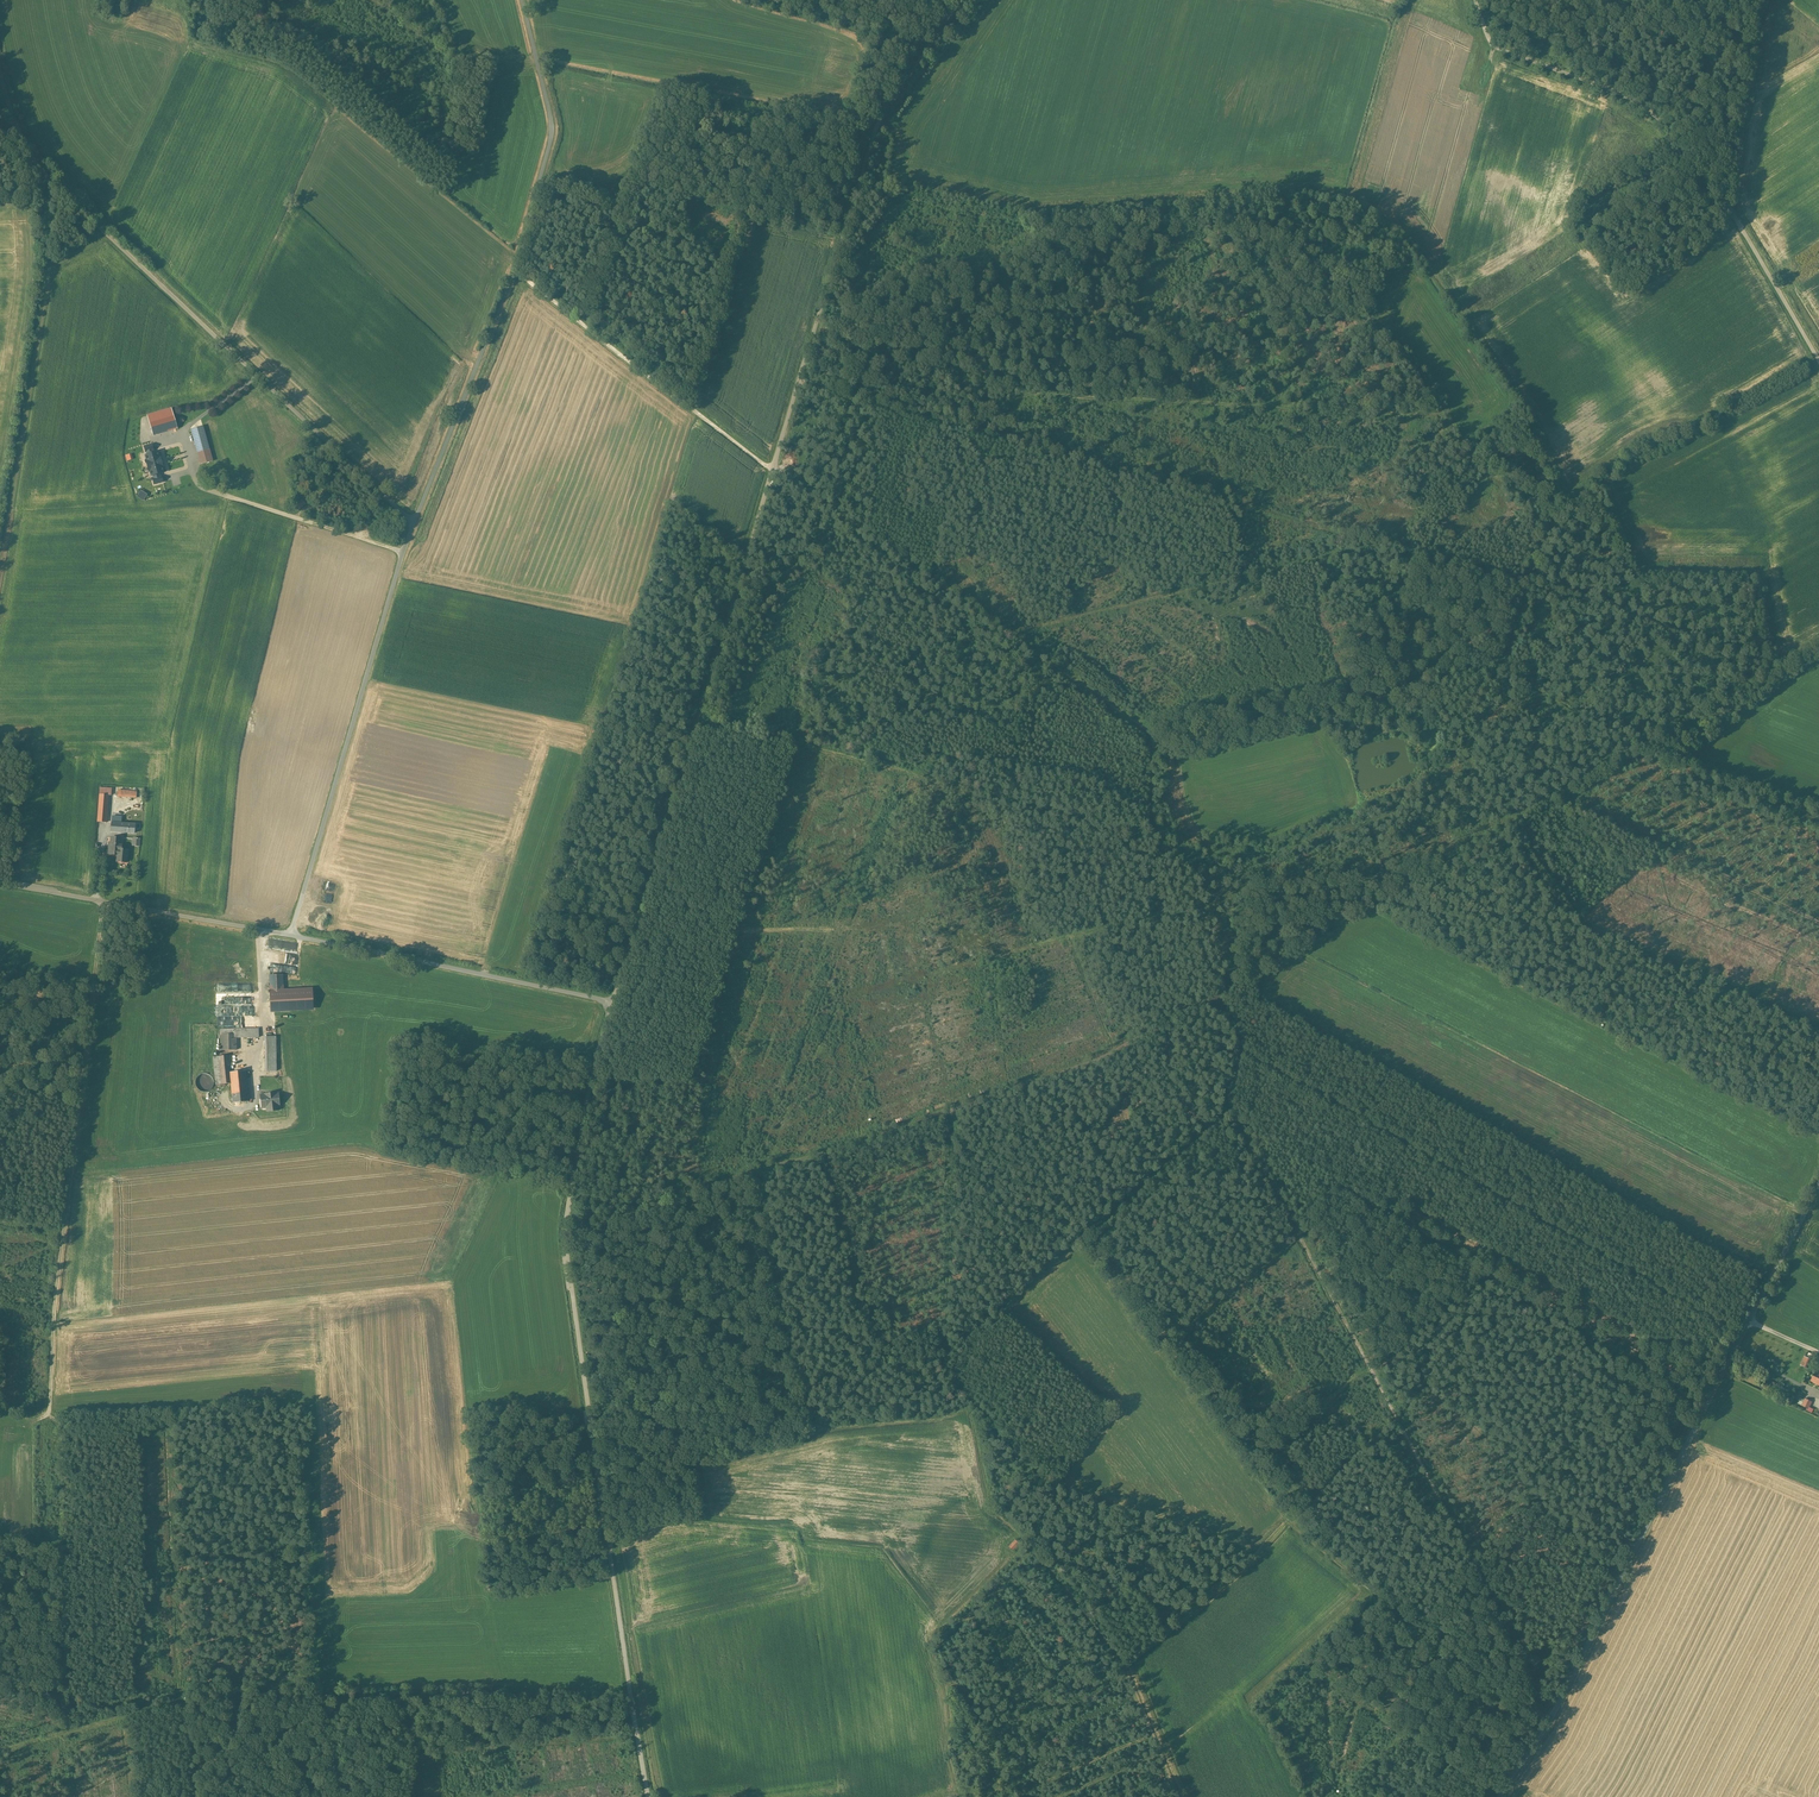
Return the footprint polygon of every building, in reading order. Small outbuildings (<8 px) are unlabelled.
[(171,409),(147,416),(149,422),(173,415),(171,409)] [(173,415),(149,422),(153,435),(177,428),(173,415)] [(203,426),(191,429),(201,464),(212,461),(203,426)] [(150,471),(151,476),(153,476),(159,474),(163,473),(162,468),(163,468),(160,457),(159,457),(157,452),(153,453),(147,455),(146,456),(147,460),(146,461),(149,472),(150,471)] [(302,499),(295,505),(299,510),(306,504),(302,499)] [(1175,756),(1168,757),(1169,769),(1176,768),(1175,756)] [(108,795),(100,795),(98,822),(106,822),(108,795)] [(135,818),(112,816),(112,822),(135,824),(135,818)] [(112,822),(111,822),(111,831),(125,832),(125,837),(134,838),(135,824),(112,822)] [(121,838),(111,837),(111,842),(109,842),(108,854),(117,855),(119,855),(120,850),(121,850),(121,845),(120,845),(121,838)] [(128,850),(121,850),(120,850),(119,855),(117,855),(117,861),(120,861),(121,862),(125,863),(126,862),(127,862),(128,850)] [(327,889),(325,897),(342,901),(345,893),(327,889)] [(275,948),(276,938),(264,938),(264,947),(275,948)] [(271,961),(298,966),(300,955),(272,951),(271,961)] [(283,975),(269,975),(270,991),(283,990),(283,975)] [(270,991),(271,1012),(313,1010),(312,989),(283,990),(270,991)] [(218,1016),(218,1025),(242,1025),(242,1016),(218,1016)] [(259,1028),(221,1029),(221,1050),(232,1050),(232,1038),(259,1037),(259,1028)] [(276,1071),(276,1036),(265,1036),(266,1071),(276,1071)] [(230,1072),(228,1055),(213,1056),(216,1084),(220,1084),(220,1086),(225,1085),(225,1083),(231,1083),(233,1103),(248,1101),(245,1071),(230,1072)] [(205,1073),(204,1073),(203,1073),(202,1074),(201,1074),(200,1075),(199,1075),(198,1076),(197,1077),(197,1078),(196,1079),(196,1080),(196,1081),(195,1082),(195,1083),(196,1084),(196,1085),(196,1087),(197,1088),(198,1089),(199,1090),(200,1090),(201,1091),(202,1091),(203,1091),(205,1092),(207,1091),(209,1091),(210,1090),(211,1089),(212,1088),(212,1087),(213,1086),(213,1085),(214,1083),(214,1082),(214,1081),(213,1081),(213,1080),(213,1079),(212,1077),(211,1076),(209,1075),(208,1074),(207,1074),(205,1073)] [(275,1093),(265,1094),(265,1095),(261,1095),(262,1107),(267,1106),(267,1111),(278,1110),(277,1105),(279,1105),(278,1093),(275,1094),(275,1093)] [(1815,1372),(1811,1381),(1818,1385),(1818,1373),(1815,1372)] [(1811,1402),(1805,1399),(1802,1406),(1808,1409),(1811,1402)] [(1016,1540),(1009,1547),(1013,1551),(1020,1544),(1016,1540)]
